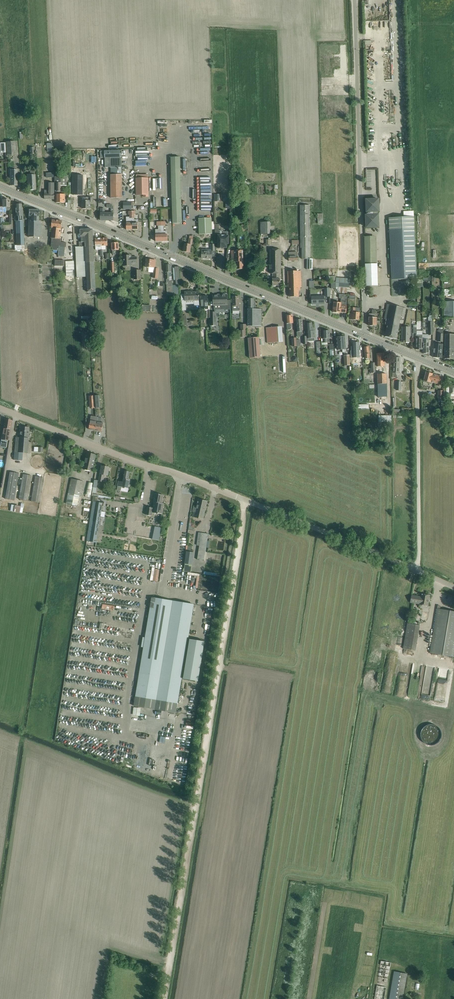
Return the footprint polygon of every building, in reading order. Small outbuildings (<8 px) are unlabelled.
[(7,155),(16,155),(15,141),(6,142),(7,155)] [(120,150),(105,151),(105,158),(110,158),(110,167),(111,167),(111,172),(111,175),(111,181),(111,193),(111,198),(122,198),(122,193),(122,183),(122,181),(122,174),(122,167),(122,157),(121,157),(120,150)] [(149,158),(149,156),(147,156),(147,150),(138,151),(138,159),(149,158)] [(182,223),(182,218),(180,158),(171,158),(173,223),(182,223)] [(27,175),(28,185),(28,190),(36,190),(35,170),(30,171),(30,175),(27,175)] [(136,175),(136,190),(137,195),(144,195),(144,197),(148,197),(148,174),(136,175)] [(73,175),(73,195),(83,195),(83,175),(73,175)] [(56,193),(60,193),(60,191),(61,191),(61,186),(67,186),(67,177),(55,176),(55,183),(57,183),(57,191),(56,191),(56,193)] [(45,190),(45,194),(45,199),(54,199),(54,183),(48,183),(48,190),(45,190)] [(60,193),(56,193),(56,198),(56,203),(65,203),(65,198),(65,194),(60,194),(60,193)] [(93,202),(93,198),(81,197),(81,201),(83,201),(82,205),(82,206),(82,208),(90,208),(90,202),(93,202)] [(366,215),(367,227),(379,227),(378,215),(377,211),(379,211),(379,203),(378,199),(375,199),(366,200),(367,212),(367,215),(366,215)] [(10,202),(9,202),(9,200),(2,200),(3,207),(0,207),(0,212),(6,212),(6,207),(9,207),(9,202),(10,202)] [(22,204),(15,204),(15,209),(16,216),(18,215),(18,221),(23,220),(23,215),(23,213),(23,208),(22,208),(22,204)] [(101,215),(101,220),(107,220),(111,220),(113,220),(114,213),(114,210),(114,206),(112,206),(112,205),(112,204),(107,204),(107,207),(108,208),(111,208),(111,212),(105,212),(105,208),(101,208),(101,210),(101,215)] [(312,269),(312,259),(310,259),(310,205),(301,205),(301,248),(302,248),(303,259),(307,259),(307,269),(312,269)] [(40,225),(40,221),(38,220),(39,210),(29,210),(28,237),(42,237),(42,225),(40,225)] [(417,279),(414,228),(414,217),(389,218),(392,280),(417,279)] [(211,219),(199,219),(199,234),(211,234),(211,219)] [(16,241),(10,241),(10,250),(15,250),(24,249),(24,233),(23,233),(23,220),(18,221),(16,221),(16,241)] [(65,247),(66,247),(67,243),(61,242),(62,239),(60,239),(61,229),(62,229),(62,221),(52,220),(52,228),(51,238),(52,238),(51,247),(53,247),(52,250),(54,250),(53,255),(58,255),(59,254),(64,255),(65,247)] [(261,234),(270,234),(270,222),(261,222),(261,234)] [(218,248),(223,248),(223,247),(227,247),(227,243),(228,243),(229,236),(228,236),(228,232),(223,232),(223,236),(219,235),(219,224),(215,224),(215,243),(218,243),(218,248)] [(79,247),(76,247),(77,277),(87,277),(88,291),(88,292),(96,292),(94,262),(93,239),(93,234),(93,229),(81,230),(81,236),(82,242),(79,242),(79,247)] [(185,243),(184,247),(183,252),(190,253),(191,245),(192,245),(193,236),(190,236),(188,244),(185,243)] [(375,236),(370,237),(365,237),(365,267),(366,286),(378,286),(377,264),(376,264),(375,236)] [(202,253),(202,258),(211,258),(212,253),(212,252),(212,251),(211,251),(211,250),(202,249),(202,251),(202,253)] [(270,265),(270,269),(270,274),(276,273),(276,278),(273,279),(273,286),(280,286),(280,278),(279,278),(279,273),(281,273),(281,249),(270,250),(270,265)] [(231,251),(232,257),(232,262),(236,262),(236,269),(244,269),(243,250),(231,251)] [(289,261),(298,261),(298,256),(297,256),(297,252),(289,252),(289,261)] [(131,255),(128,256),(123,256),(123,266),(132,265),(132,263),(137,263),(137,257),(131,257),(131,255)] [(146,267),(154,268),(153,278),(158,278),(159,268),(155,268),(156,260),(154,260),(147,259),(146,267)] [(171,264),(165,265),(166,270),(168,295),(168,303),(173,303),(173,298),(179,298),(179,295),(178,285),(178,283),(180,283),(179,271),(179,266),(178,267),(175,268),(176,280),(172,281),(171,264)] [(288,271),(288,283),(288,288),(290,287),(290,297),(299,297),(298,287),(301,287),(301,282),(301,271),(288,271)] [(350,279),(344,278),(337,278),(337,287),(340,287),(340,294),(346,295),(347,287),(350,288),(350,279)] [(190,291),(185,292),(185,297),(185,301),(195,300),(195,305),(200,305),(200,300),(199,300),(199,296),(199,295),(198,292),(190,292),(190,291)] [(222,295),(213,296),(213,301),(213,305),(221,305),(222,309),(226,308),(230,308),(230,305),(230,300),(227,300),(227,298),(227,297),(227,294),(222,294),(222,295)] [(346,295),(340,294),(339,298),(342,299),(342,303),(334,302),(333,307),(333,312),(340,313),(340,312),(346,313),(348,295),(346,295)] [(239,296),(232,296),(232,301),(233,311),(241,311),(240,301),(240,300),(239,300),(239,296)] [(262,326),(262,314),(261,309),(255,309),(255,303),(254,303),(254,298),(248,299),(248,326),(262,326)] [(445,317),(453,317),(453,302),(445,301),(445,306),(445,317)] [(386,319),(385,324),(387,325),(385,337),(397,339),(401,316),(404,317),(406,308),(387,304),(385,319),(386,319)] [(359,320),(360,312),(356,312),(356,308),(351,307),(350,319),(359,320)] [(312,323),(307,323),(307,328),(308,338),(308,341),(315,341),(315,338),(314,331),(313,331),(312,328),(312,323)] [(279,342),(278,332),(278,327),(266,328),(267,343),(279,342)] [(445,353),(445,359),(453,359),(453,334),(445,334),(445,353)] [(337,337),(337,350),(342,350),(343,353),(346,352),(346,349),(345,336),(337,337)] [(250,358),(261,357),(259,337),(248,338),(250,358)] [(361,364),(361,362),(361,357),(358,357),(357,351),(359,351),(359,342),(353,343),(353,346),(351,346),(351,351),(353,351),(354,364),(361,364)] [(434,343),(433,352),(433,357),(442,358),(443,344),(434,343)] [(377,354),(377,365),(376,365),(376,369),(381,369),(380,362),(385,362),(384,353),(377,354)] [(440,384),(440,381),(442,376),(433,374),(426,372),(424,381),(431,383),(431,382),(440,384)] [(383,412),(383,397),(387,397),(387,374),(378,374),(379,412),(383,412)] [(391,427),(391,415),(378,415),(378,431),(387,431),(387,443),(390,443),(390,430),(388,430),(388,427),(391,427)] [(4,424),(3,428),(3,429),(1,440),(0,448),(6,449),(7,441),(8,441),(10,430),(12,420),(4,419),(4,424)] [(97,423),(95,430),(102,432),(104,422),(99,422),(99,423),(97,423)] [(28,438),(29,427),(20,427),(19,437),(28,438)] [(16,437),(15,452),(27,453),(28,438),(19,437),(16,437)] [(87,453),(86,457),(83,469),(93,471),(95,460),(96,455),(87,453)] [(102,466),(101,471),(99,480),(103,481),(104,474),(108,475),(109,472),(110,467),(102,466)] [(119,481),(118,486),(129,488),(129,485),(130,480),(128,480),(130,472),(124,471),(122,482),(119,481)] [(13,500),(18,473),(9,472),(5,499),(13,500)] [(27,501),(31,476),(23,474),(18,499),(27,501)] [(39,503),(43,478),(35,476),(31,501),(39,503)] [(71,479),(66,504),(77,506),(79,495),(80,496),(83,481),(71,479)] [(163,495),(155,494),(153,502),(154,502),(153,508),(147,507),(146,515),(152,516),(153,513),(157,514),(158,514),(158,513),(162,514),(164,504),(162,503),(163,495)] [(193,516),(199,518),(203,519),(207,502),(199,499),(197,507),(194,506),(193,511),(194,511),(193,516)] [(103,503),(93,502),(87,541),(96,542),(103,503)] [(11,511),(21,513),(22,506),(12,505),(11,511)] [(161,528),(154,526),(151,539),(159,540),(161,528)] [(198,533),(197,540),(197,546),(199,546),(197,560),(204,561),(208,534),(198,533)] [(184,569),(183,568),(183,571),(191,572),(194,553),(191,552),(187,552),(184,569)] [(152,568),(151,580),(159,581),(160,568),(152,568)] [(205,571),(205,574),(188,572),(188,574),(198,575),(196,587),(219,589),(220,576),(217,576),(218,573),(205,571)] [(412,596),(411,600),(411,602),(420,604),(420,605),(428,606),(429,600),(430,595),(422,594),(421,597),(412,596)] [(136,696),(134,706),(148,708),(162,711),(176,713),(178,703),(193,609),(194,605),(180,602),(166,600),(152,598),(151,603),(136,696)] [(204,607),(202,618),(205,619),(206,615),(207,615),(207,612),(210,613),(210,615),(212,615),(212,612),(213,612),(213,609),(208,608),(204,607)] [(437,614),(430,653),(453,657),(453,611),(438,609),(437,614)] [(417,650),(421,625),(408,623),(404,649),(417,650)] [(198,681),(204,641),(190,638),(183,678),(198,681)] [(375,998),(385,998),(388,982),(391,963),(382,961),(378,981),(375,998)] [(407,973),(395,971),(390,998),(403,998),(407,973)]
